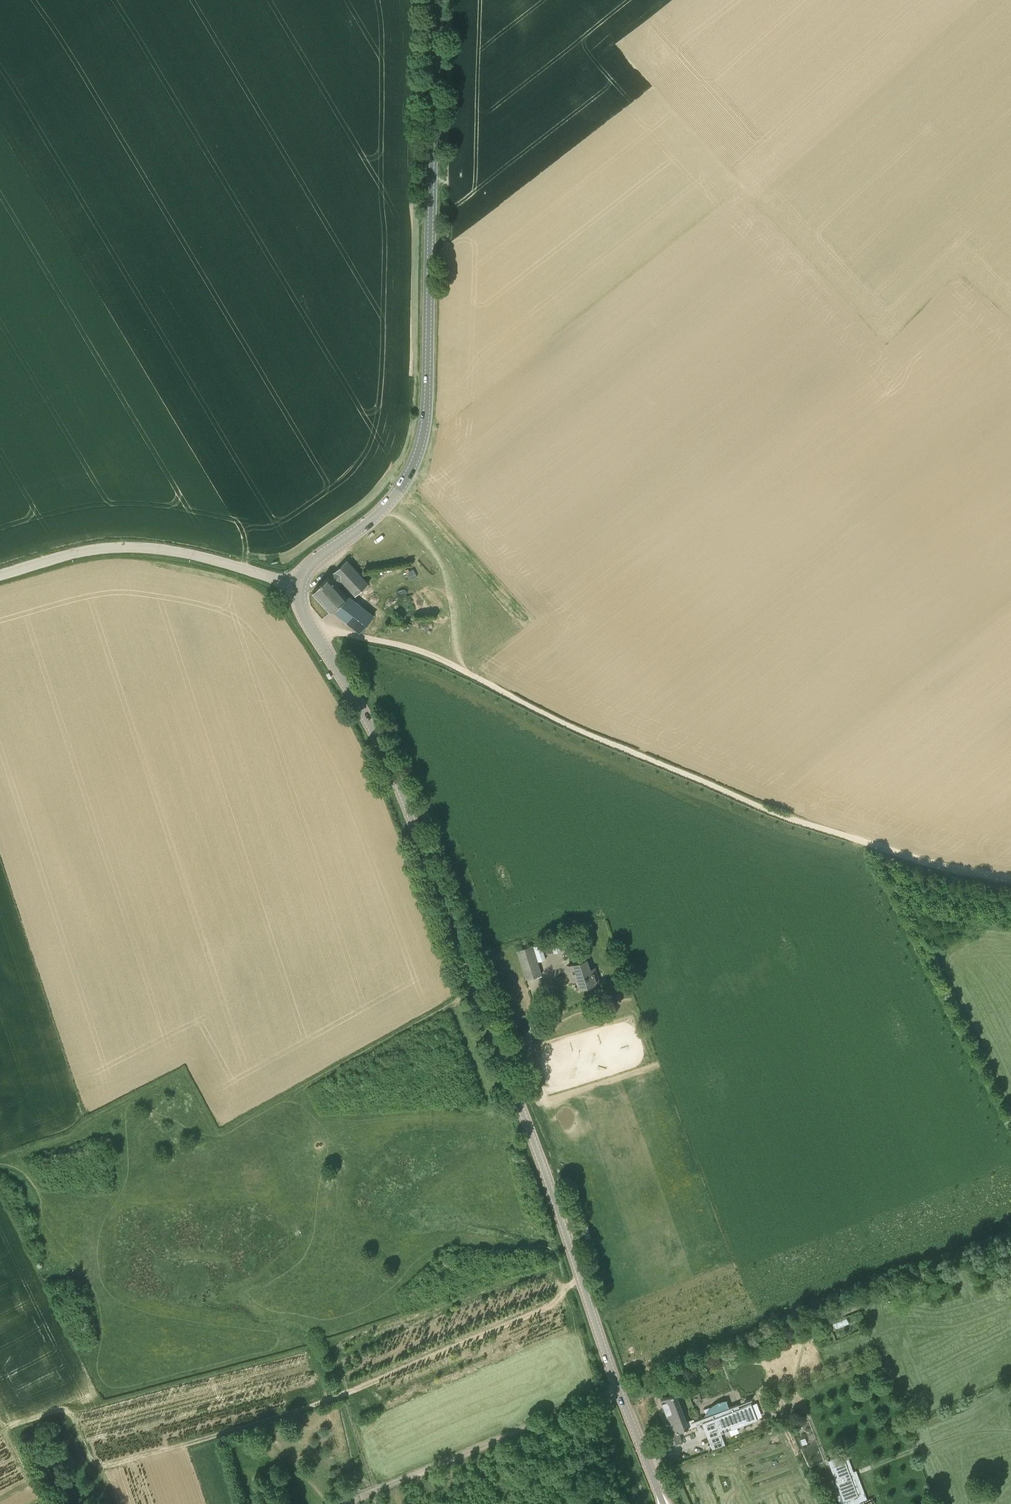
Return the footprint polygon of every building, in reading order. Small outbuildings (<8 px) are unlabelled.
[(347,560),(334,572),(343,582),(351,590),(355,595),(368,583),(347,560)] [(328,577),(313,591),(318,598),(319,598),(325,605),(331,612),(333,610),(360,632),(373,616),(356,602),(352,602),(345,595),(338,587),(343,582),(334,572),(328,577)] [(551,943),(544,945),(546,954),(553,951),(551,943)] [(532,945),(517,950),(526,979),(541,974),(532,945)] [(587,959),(568,965),(572,979),(577,977),(580,989),(600,983),(595,967),(590,969),(587,959)] [(840,1300),(842,1305),(850,1302),(856,1300),(854,1295),(848,1297),(840,1300)] [(848,1317),(835,1322),(837,1327),(850,1322),(848,1317)] [(676,1393),(661,1399),(670,1423),(666,1424),(673,1443),(682,1440),(678,1431),(689,1427),(702,1423),(708,1437),(721,1433),(719,1429),(744,1419),(739,1408),(731,1411),(726,1399),(720,1401),(714,1403),(710,1407),(706,1413),(707,1415),(694,1420),(693,1418),(686,1420),(676,1393)] [(828,1460),(830,1460),(836,1477),(830,1480),(831,1480),(839,1503),(856,1503),(867,1500),(856,1470),(848,1473),(841,1456),(843,1455),(843,1454),(828,1460)]
